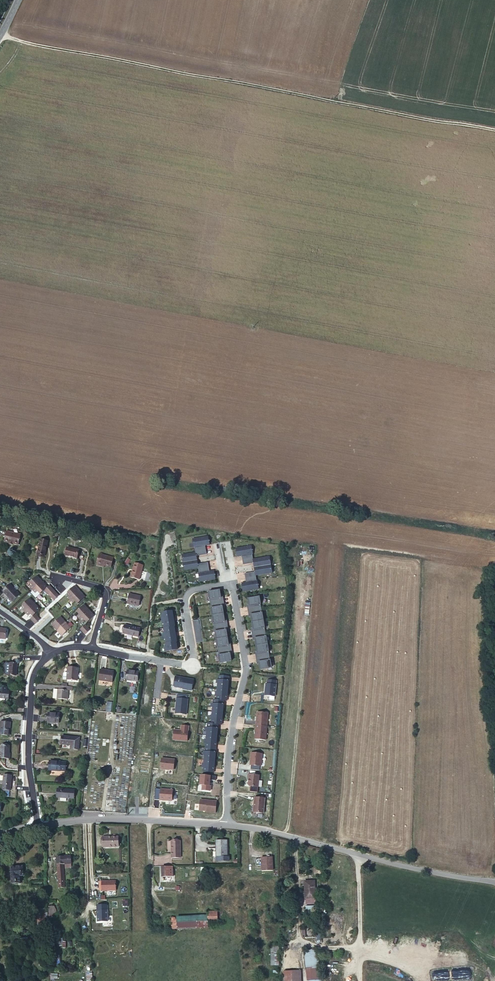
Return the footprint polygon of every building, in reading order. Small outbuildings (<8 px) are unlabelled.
[(5,531),(3,541),(8,542),(11,543),(17,544),(19,535),(16,534),(15,533),(13,532),(11,533),(8,533),(8,531),(5,531)] [(205,545),(209,545),(208,537),(192,539),(194,547),(195,552),(182,555),(185,570),(198,568),(199,573),(198,573),(200,581),(215,579),(214,570),(209,571),(207,563),(198,564),(196,555),(206,554),(205,545)] [(33,540),(29,555),(39,557),(42,542),(33,540)] [(252,547),(237,549),(238,557),(242,557),(244,565),(254,563),(255,572),(245,574),(247,582),(242,583),(244,591),(259,589),(258,581),(257,581),(256,575),(270,573),(267,558),(254,560),(253,555),(254,555),(252,547)] [(64,550),(62,558),(74,561),(76,553),(64,550)] [(95,557),(93,566),(100,568),(107,570),(109,560),(95,557)] [(136,564),(131,575),(140,579),(144,568),(136,564)] [(40,592),(44,588),(47,586),(36,574),(29,581),(32,584),(31,585),(36,591),(38,589),(40,592)] [(44,588),(54,598),(60,593),(50,583),(49,583),(47,586),(44,588)] [(10,584),(4,589),(12,598),(18,592),(10,584)] [(75,585),(68,591),(71,594),(70,595),(75,601),(77,600),(79,602),(85,596),(75,585)] [(220,594),(219,588),(208,590),(210,603),(223,601),(222,594),(220,594)] [(129,593),(127,602),(139,605),(141,596),(129,593)] [(32,615),(36,611),(40,608),(29,597),(22,604),(24,606),(23,607),(29,613),(30,612),(32,615)] [(262,604),(260,597),(249,598),(251,610),(262,608),(261,604),(262,604)] [(224,607),(223,601),(210,603),(211,614),(223,612),(222,607),(224,607)] [(96,614),(85,603),(79,609),(81,612),(80,613),(85,619),(87,618),(89,620),(96,614)] [(262,608),(251,610),(252,617),(253,622),(264,620),(263,612),(262,612),(262,608)] [(41,617),(36,611),(32,615),(31,616),(32,618),(36,622),(41,617)] [(172,611),(162,612),(163,616),(161,617),(162,620),(172,618),(172,615),(173,615),(172,611)] [(224,619),(223,612),(211,614),(213,625),(227,624),(226,618),(224,619)] [(62,616),(55,623),(65,633),(72,626),(62,616)] [(172,618),(162,620),(163,624),(164,624),(165,628),(174,626),(175,626),(174,622),(173,622),(172,618)] [(200,619),(193,621),(197,643),(204,641),(200,619)] [(264,620),(253,622),(253,628),(255,634),(266,632),(265,628),(266,628),(264,620)] [(91,627),(87,622),(82,628),(86,632),(91,627)] [(228,631),(227,624),(213,625),(214,637),(227,636),(226,632),(228,631)] [(123,626),(121,634),(137,637),(139,629),(123,626)] [(165,628),(164,628),(165,632),(163,632),(164,636),(174,634),(174,631),(175,631),(174,626),(165,628)] [(266,632),(255,634),(256,640),(257,645),(268,644),(267,636),(266,636),(266,632)] [(174,634),(164,636),(165,639),(166,639),(167,643),(176,642),(177,642),(176,637),(175,637),(174,634)] [(227,636),(214,637),(216,651),(231,649),(230,642),(228,643),(227,636)] [(176,642),(167,643),(166,643),(167,648),(165,648),(166,652),(176,650),(176,647),(177,646),(176,642)] [(268,644),(257,645),(257,651),(259,657),(270,655),(269,651),(270,651),(268,644)] [(232,654),(231,649),(216,651),(218,662),(231,660),(230,655),(232,654)] [(270,655),(259,657),(260,663),(261,669),(272,667),(271,659),(270,659),(270,655)] [(18,665),(10,664),(6,664),(5,665),(4,675),(5,676),(9,676),(18,677),(18,665)] [(67,672),(67,679),(76,679),(77,667),(68,666),(67,672)] [(103,668),(102,679),(115,680),(116,669),(103,668)] [(128,669),(126,679),(137,681),(138,671),(128,669)] [(192,691),(193,679),(175,675),(173,687),(192,691)] [(216,687),(228,688),(228,675),(218,675),(218,679),(216,678),(215,683),(217,684),(216,687)] [(265,697),(276,697),(277,680),(266,680),(265,697)] [(73,684),(60,683),(60,687),(59,687),(58,696),(68,697),(69,688),(73,688),(73,684)] [(0,689),(0,697),(10,698),(10,689),(7,689),(7,686),(1,686),(1,689),(0,689)] [(227,700),(228,688),(216,687),(216,690),(215,690),(214,695),(216,695),(216,699),(224,700),(227,700)] [(186,714),(188,698),(176,697),(175,713),(186,714)] [(223,713),(224,700),(216,699),(214,699),(214,702),(210,702),(210,707),(211,707),(211,712),(223,713)] [(106,711),(114,712),(114,702),(107,702),(106,711)] [(222,724),(223,713),(211,712),(210,715),(209,714),(209,719),(211,719),(210,723),(217,724),(222,724)] [(255,724),(267,725),(268,712),(255,712),(255,724)] [(49,713),(49,721),(60,722),(60,714),(49,713)] [(9,735),(9,722),(0,721),(0,734),(9,735)] [(216,736),(217,724),(210,723),(207,723),(206,726),(204,726),(204,730),(205,730),(205,736),(216,736)] [(267,725),(255,724),(253,739),(266,740),(267,725)] [(174,730),(173,741),(188,742),(189,726),(181,725),(181,730),(174,730)] [(63,734),(62,743),(70,744),(70,748),(79,749),(80,737),(63,734)] [(216,748),(216,736),(205,736),(205,738),(203,738),(202,743),(204,744),(204,747),(205,747),(216,748)] [(0,749),(0,756),(8,756),(9,744),(0,744),(0,749)] [(215,760),(216,748),(205,747),(205,750),(202,750),(202,755),(203,755),(203,759),(215,760)] [(262,766),(262,753),(250,752),(249,765),(262,766)] [(161,758),(161,770),(174,771),(175,759),(161,758)] [(214,772),(215,760),(203,759),(202,762),(201,762),(201,767),(203,767),(203,771),(214,772)] [(52,760),(51,769),(62,770),(62,769),(67,769),(68,762),(63,762),(63,761),(52,760)] [(4,770),(3,785),(11,786),(12,771),(4,770)] [(259,788),(259,775),(248,774),(247,788),(259,788)] [(215,781),(216,776),(200,775),(200,787),(202,787),(202,792),(210,792),(211,781),(215,781)] [(172,801),(173,789),(160,788),(159,800),(172,801)] [(57,789),(57,798),(73,799),(73,790),(57,789)] [(264,813),(264,797),(253,796),(252,812),(264,813)] [(216,800),(199,799),(199,811),(216,814),(216,800)] [(103,837),(103,846),(118,845),(118,836),(103,837)] [(172,840),(173,857),(181,857),(181,840),(172,840)] [(218,840),(218,847),(220,847),(220,856),(222,856),(222,860),(231,860),(231,856),(229,856),(229,840),(218,840)] [(71,855),(57,856),(58,868),(59,887),(65,887),(65,865),(72,864),(71,855)] [(263,858),(263,871),(274,871),(274,858),(263,858)] [(23,866),(12,866),(13,883),(20,883),(20,876),(24,875),(23,866)] [(162,866),(162,876),(172,876),(172,866),(162,866)] [(102,881),(103,890),(116,890),(116,880),(102,881)] [(306,881),(307,903),(317,903),(316,881),(306,881)] [(107,921),(107,909),(96,909),(96,921),(107,921)] [(207,911),(208,915),(208,921),(209,921),(218,921),(218,911),(207,911)] [(208,921),(208,915),(171,917),(172,929),(178,928),(209,927),(209,921),(208,921)] [(306,951),(307,980),(317,980),(317,963),(317,950),(306,951)] [(285,980),(301,980),(301,973),(284,973),(285,980)]
